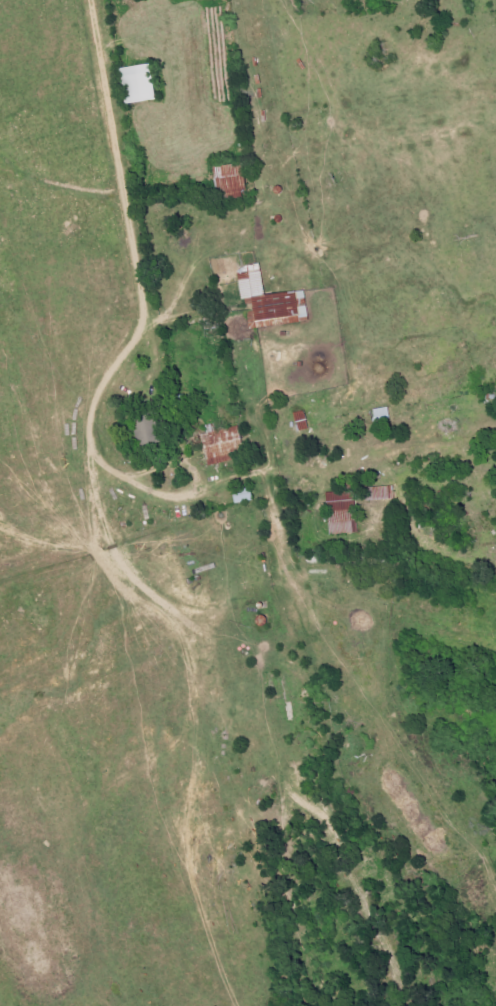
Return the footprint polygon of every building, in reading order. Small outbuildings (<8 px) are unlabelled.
[(125,67),(129,103),(159,100),(155,64),(125,67)] [(307,291),(266,295),(262,265),(238,268),(242,300),(255,298),(258,321),(310,315),(307,291)] [(211,466),(234,460),(232,454),(246,451),(240,426),(204,434),(211,466)] [(235,490),(236,503),(255,501),(254,488),(235,490)] [(330,493),(332,534),(359,533),(357,491),(330,493)]
